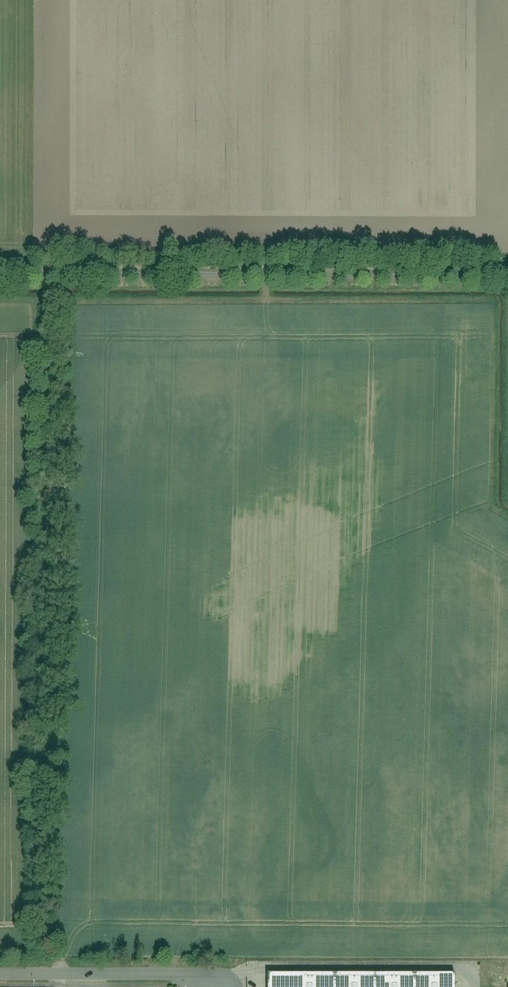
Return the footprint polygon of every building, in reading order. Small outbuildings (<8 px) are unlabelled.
[(265,975),(265,986),(453,986),(453,975),(265,975)]
